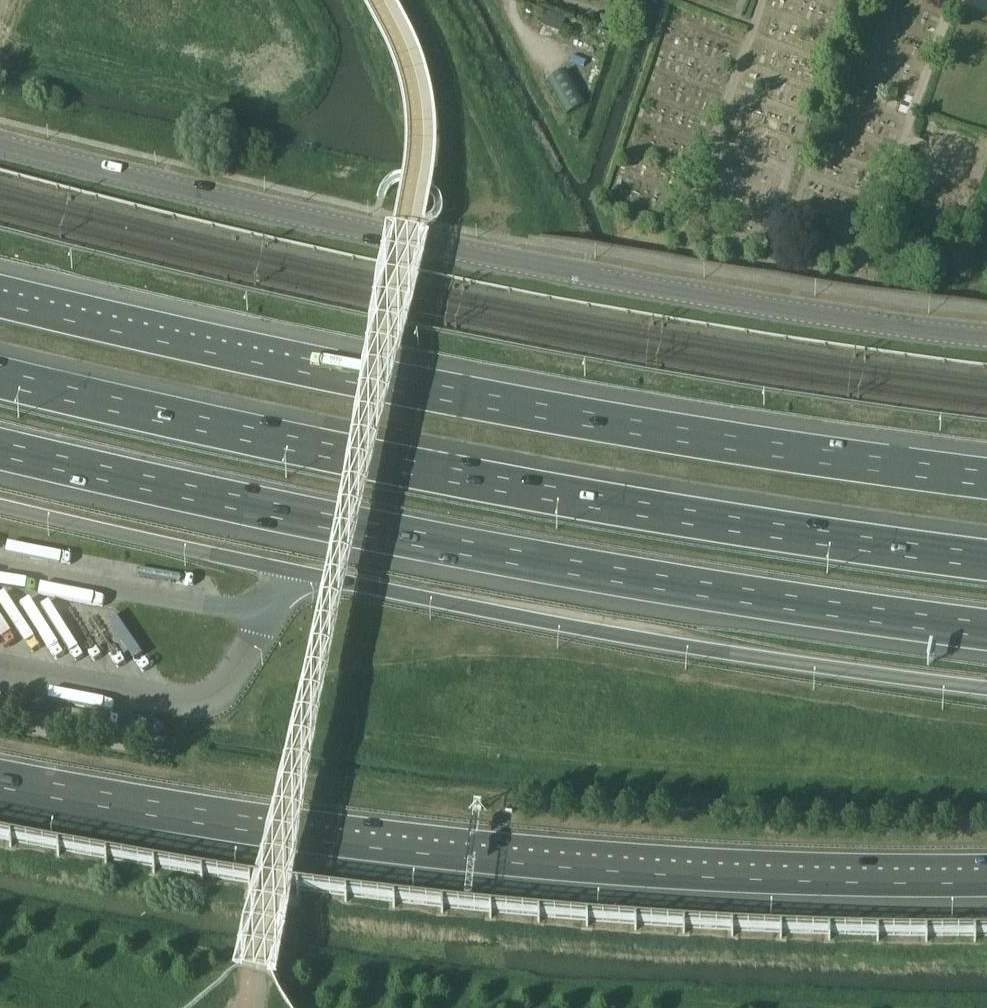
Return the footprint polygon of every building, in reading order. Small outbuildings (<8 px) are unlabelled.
[(585,106),(566,71),(546,82),(566,117),(585,106)]
